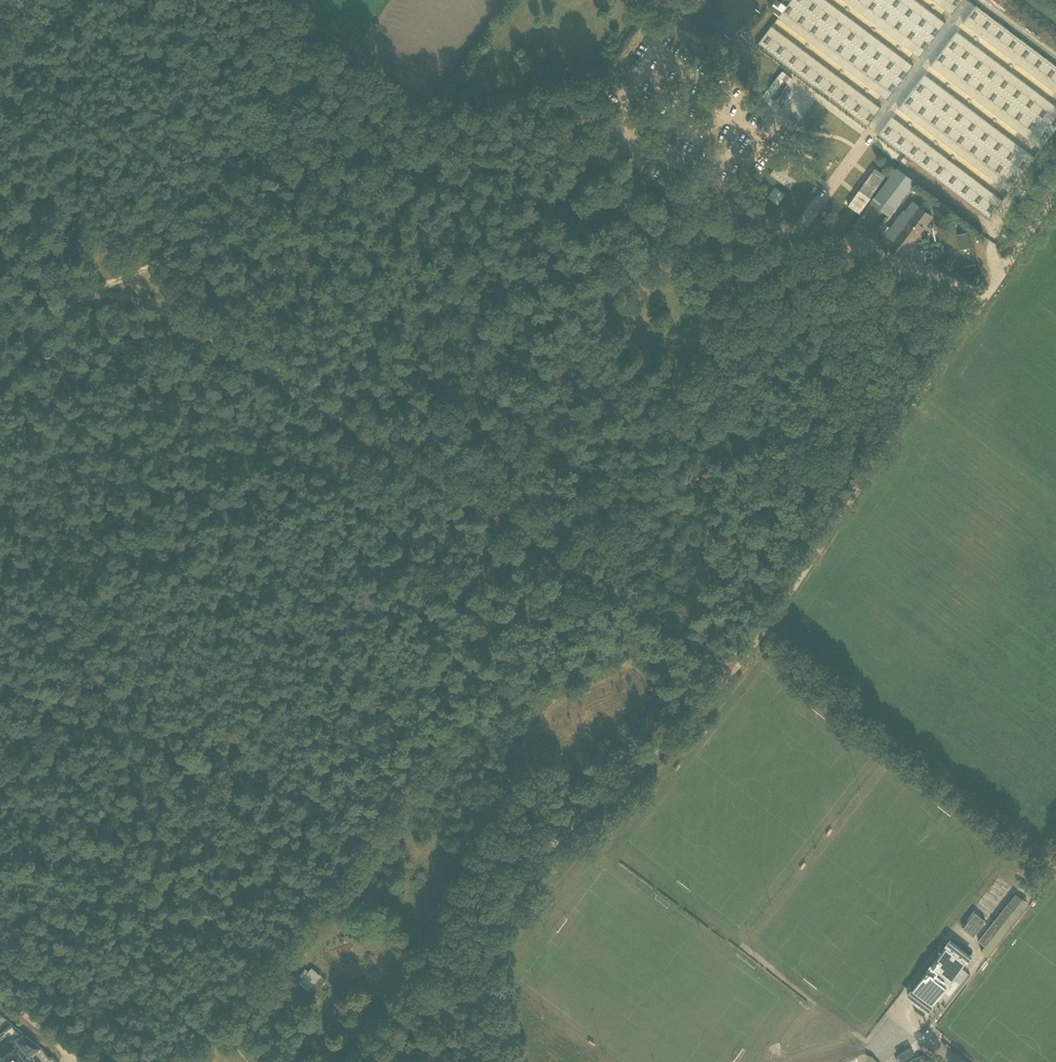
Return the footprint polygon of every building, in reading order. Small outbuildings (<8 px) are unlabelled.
[(789,1),(900,84),(913,66),(824,0),(790,0),(789,1)] [(919,58),(933,40),(879,0),(843,0),(919,58)] [(933,40),(946,23),(915,0),(879,0),(933,40)] [(952,14),(963,0),(933,0),(952,14)] [(789,1),(776,18),(886,101),(900,84),(789,1)] [(963,22),(1055,93),(1055,65),(976,4),(963,22)] [(770,27),(756,44),(867,127),(880,110),(770,27)] [(943,48),(1053,132),(1055,128),(1055,106),(956,31),(943,48)] [(943,48),(930,65),(1040,149),(1053,132),(943,48)] [(792,78),(782,70),(778,75),(788,83),(792,78)] [(923,74),(910,91),(1020,175),(1033,158),(923,74)] [(910,91),(897,109),(1007,192),(1020,175),(910,91)] [(890,117),(877,135),(987,219),(1001,201),(890,117)] [(826,158),(863,185),(880,162),(843,135),(826,158)] [(783,156),(770,173),(790,188),(803,171),(783,156)] [(895,168),(881,187),(900,201),(915,182),(895,168)] [(859,189),(848,205),(861,214),(872,198),(859,189)] [(890,227),(881,240),(902,255),(932,215),(918,204),(911,215),(904,209),(894,222),(901,227),(897,232),(890,227)] [(864,229),(862,234),(874,238),(876,234),(864,229)] [(970,247),(967,232),(957,234),(960,249),(970,247)] [(667,291),(669,306),(678,305),(676,290),(667,291)] [(1022,898),(1014,909),(1007,903),(978,940),(985,946),(981,951),(986,955),(1027,902),(1022,898)] [(963,927),(973,935),(985,920),(975,912),(963,927)] [(956,982),(952,979),(970,956),(950,941),(908,995),(928,1011),(945,988),(949,991),(956,982)] [(322,976),(312,967),(307,973),(304,970),(299,975),(303,977),(299,981),(310,990),(322,976)] [(26,1053),(29,1056),(41,1047),(27,1035),(18,1042),(21,1045),(16,1049),(17,1050),(2,1061),(27,1061),(22,1056),(26,1053)] [(909,1047),(897,1054),(901,1061),(914,1054),(909,1047)]
